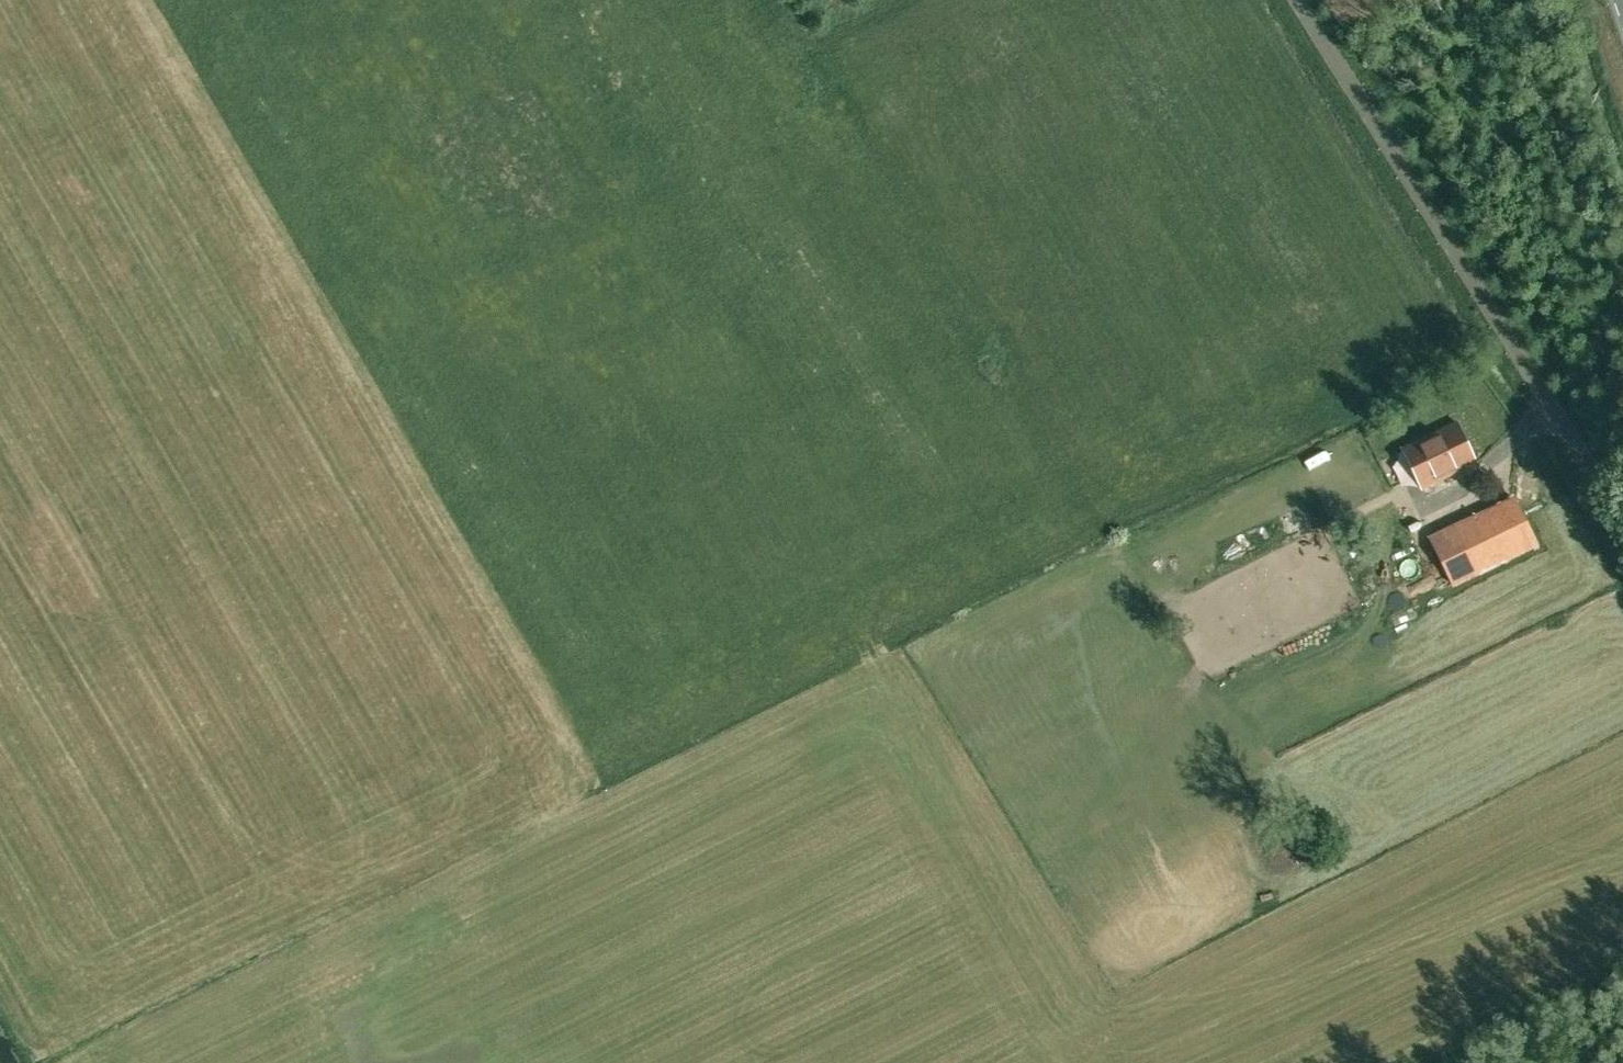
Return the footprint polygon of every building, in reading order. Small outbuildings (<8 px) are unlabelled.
[(1450,474),(1455,471),(1467,466),(1475,462),(1455,421),(1402,447),(1422,487),(1450,474)] [(1455,586),(1498,565),(1473,514),(1430,535),(1455,586)]
